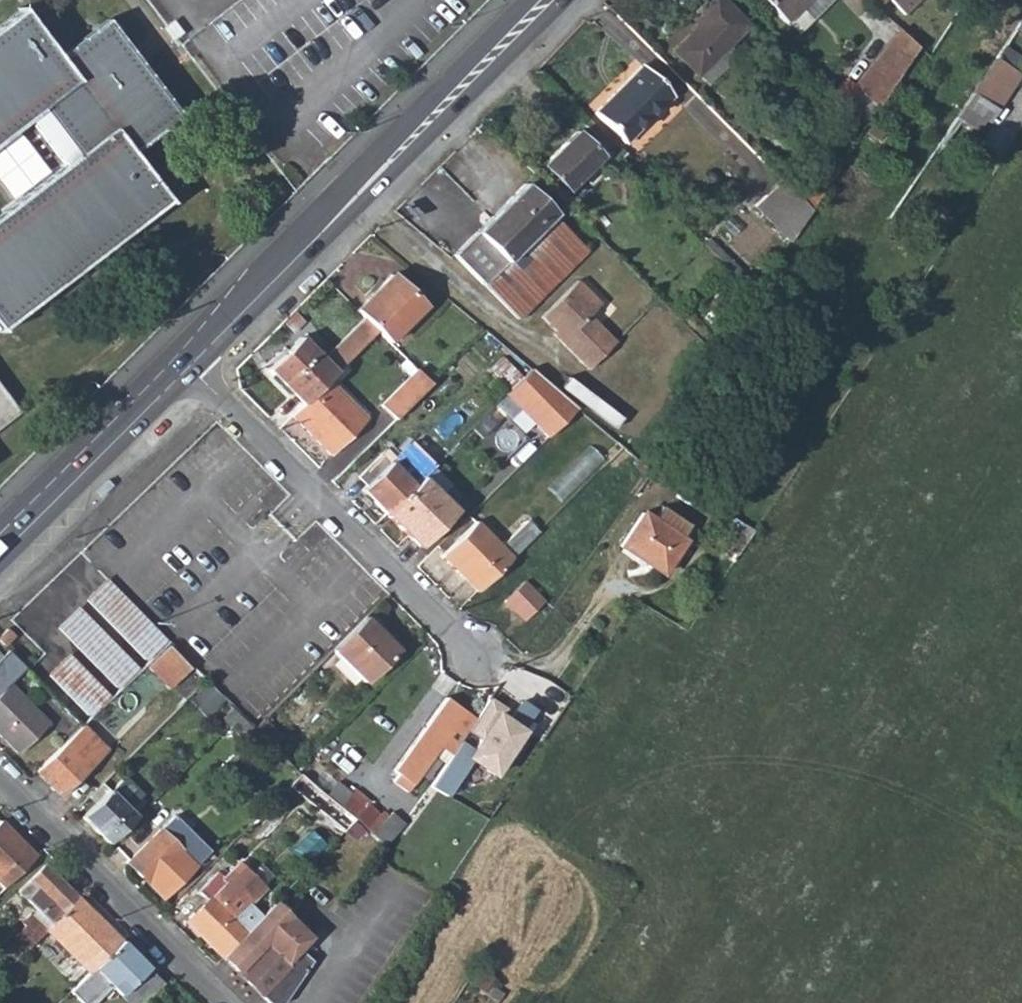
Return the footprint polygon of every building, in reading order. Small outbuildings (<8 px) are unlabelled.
[(724,0),(709,0),(692,16),(701,24),(675,50),(699,73),(701,72),(713,85),(741,56),(730,43),(748,24),(724,0)] [(787,21),(807,0),(765,0),(787,21)] [(891,1),(890,0),(870,0),(880,11),(891,1)] [(891,1),(903,14),(918,0),(890,0),(891,1)] [(172,201),(133,148),(180,114),(109,16),(58,53),(25,8),(0,27),(0,326),(172,201)] [(853,83),(838,96),(866,124),(916,47),(899,30),(849,79),(853,83)] [(1019,75),(995,59),(972,94),(996,109),(1019,75)] [(673,96),(643,66),(596,112),(626,143),(673,96)] [(986,123),(996,109),(972,94),(964,107),(986,123)] [(603,156),(578,130),(543,166),(568,192),(603,156)] [(819,157),(788,187),(810,210),(834,172),(819,157)] [(753,207),(789,242),(810,210),(788,187),(780,179),(753,207)] [(523,185),(453,256),(482,286),(484,284),(552,215),(553,214),(523,185)] [(586,248),(552,215),(484,284),(518,319),(586,248)] [(756,261),(738,278),(741,281),(754,294),(768,273),(756,261)] [(392,275),(356,309),(364,317),(379,332),(390,343),(425,307),(392,275)] [(575,281),(540,318),(555,332),(563,340),(560,343),(588,370),(614,342),(587,316),(599,304),(575,281)] [(717,293),(685,323),(715,353),(734,322),(754,294),(741,281),(724,301),(717,293)] [(333,373),(335,375),(379,332),(364,317),(321,361),(299,338),(267,369),(301,405),(333,373)] [(555,332),(552,335),(560,343),(563,340),(555,332)] [(491,369),(510,389),(522,376),(504,357),(491,369)] [(505,393),(548,438),(577,409),(569,402),(539,375),(531,367),(522,376),(510,389),(505,393)] [(382,402),(396,417),(431,383),(417,368),(382,402)] [(21,404),(0,376),(0,420),(21,404)] [(367,418),(329,380),(293,414),(332,452),(367,418)] [(371,501),(383,514),(411,486),(390,464),(396,459),(385,449),(358,477),(365,485),(376,496),(371,501)] [(454,511),(420,477),(411,486),(383,514),(418,547),(454,511)] [(360,489),(371,501),(376,496),(365,485),(360,489)] [(643,516),(619,551),(661,579),(684,544),(643,516)] [(680,612),(673,623),(689,634),(755,535),(728,517),(719,529),(736,540),(684,614),(680,612)] [(442,555),(477,591),(538,532),(527,520),(501,546),(477,522),(442,555)] [(107,580),(88,598),(145,659),(164,640),(107,580)] [(524,582),(505,601),(525,621),(544,601),(524,582)] [(79,607),(59,626),(115,687),(136,667),(79,607)] [(397,648),(366,617),(333,650),(364,681),(397,648)] [(0,633),(0,641),(5,645),(15,635),(7,626),(0,633)] [(173,667),(183,658),(171,645),(161,655),(173,667)] [(29,670),(12,653),(0,665),(0,696),(1,697),(29,670)] [(68,655),(50,673),(88,713),(108,695),(68,655)] [(218,709),(227,701),(207,682),(198,690),(218,709)] [(0,700),(0,733),(19,752),(49,724),(13,688),(0,700)] [(431,755),(441,762),(465,730),(473,718),(460,708),(444,696),(394,770),(397,774),(393,782),(407,791),(431,755)] [(487,699),(473,718),(465,730),(475,737),(462,757),(493,777),(535,709),(518,699),(509,711),(487,699)] [(227,701),(218,709),(232,724),(241,714),(227,701)] [(82,725),(36,770),(60,795),(105,752),(93,740),(96,737),(83,724),(82,725)] [(109,755),(120,765),(139,747),(128,737),(109,755)] [(335,831),(342,839),(358,825),(353,820),(339,808),(325,796),(303,777),(291,788),(335,831)] [(82,817),(109,844),(135,818),(135,817),(128,810),(138,798),(138,793),(125,779),(120,779),(109,790),(82,817)] [(339,780),(325,796),(339,808),(353,792),(339,780)] [(356,788),(353,792),(339,808),(353,820),(371,802),(356,788)] [(378,798),(371,802),(353,820),(358,825),(386,850),(404,822),(378,798)] [(174,816),(127,862),(163,897),(209,851),(174,816)] [(4,886),(35,855),(0,820),(0,883),(4,886)] [(415,866),(395,854),(391,861),(410,873),(415,866)] [(14,933),(27,946),(44,928),(76,896),(44,863),(17,890),(35,909),(30,911),(21,920),(24,923),(14,933)] [(204,939),(223,957),(255,926),(242,914),(252,905),(264,893),(240,869),(227,881),(218,873),(199,892),(208,901),(191,918),(208,935),(204,939)] [(44,928),(90,972),(121,941),(77,897),(76,896),(44,928)] [(277,905),(264,918),(255,926),(223,957),(269,1002),(284,1002),(313,961),(303,952),(313,941),(277,905)] [(264,918),(252,905),(242,914),(255,926),(264,918)] [(187,922),(204,939),(208,935),(191,918),(187,922)] [(56,941),(45,950),(68,976),(78,966),(56,941)] [(129,1002),(143,1002),(163,984),(121,941),(90,972),(70,991),(82,1002),(93,1002),(112,985),(120,978),(128,987),(120,994),(129,1002)] [(496,976),(476,963),(467,979),(501,1000),(506,993),(491,984),(496,976)] [(112,985),(120,994),(128,987),(120,978),(112,985)]
